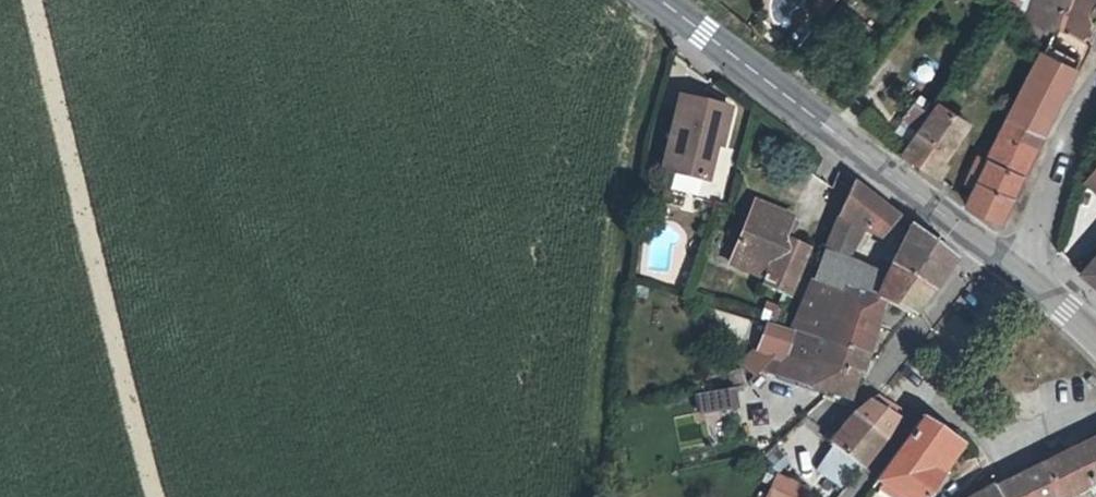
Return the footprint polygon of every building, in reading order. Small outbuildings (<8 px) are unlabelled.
[(1005,118),(1039,136),(1072,72),(1070,71),(1075,61),(1053,50),(1057,39),(1051,36),(1054,32),(1063,0),(1027,0),(1021,21),(1041,46),(1005,118)] [(718,146),(726,109),(679,99),(663,170),(703,179),(712,145),(718,146)] [(937,162),(964,124),(936,105),(929,114),(912,102),(900,119),(917,131),(902,153),(935,179),(943,167),(937,162)] [(1017,179),(1039,136),(1005,118),(983,162),(975,158),(963,181),(972,186),(965,202),(963,207),(997,222),(1017,179)] [(1086,179),(1095,187),(1095,166),(1086,179)] [(839,215),(861,226),(879,236),(895,218),(851,182),(839,215)] [(781,237),(789,217),(753,203),(728,263),(748,271),(765,230),(781,237)] [(844,260),(861,226),(839,215),(823,251),(844,260)] [(795,220),(789,217),(781,237),(787,239),(795,220)] [(908,227),(890,265),(928,288),(949,259),(908,227)] [(765,230),(748,271),(763,277),(760,285),(786,295),(807,247),(787,239),(781,237),(765,230)] [(928,288),(890,265),(884,277),(844,260),(823,251),(811,279),(879,300),(910,314),(928,288)] [(1080,271),(1095,284),(1095,254),(1080,271)] [(862,352),(866,341),(879,300),(811,279),(792,327),(862,352)] [(779,348),(784,350),(856,372),(862,352),(792,327),(791,329),(786,343),(782,342),(779,348)] [(872,343),(866,341),(862,352),(868,354),(872,343)] [(849,391),(856,372),(784,350),(781,356),(779,363),(773,361),(769,373),(775,375),(776,373),(794,379),(792,384),(820,394),(823,389),(847,397),(849,391)] [(969,381),(981,367),(974,361),(962,375),(969,381)] [(727,372),(731,386),(744,384),(739,370),(727,372)] [(734,406),(731,386),(694,393),(697,412),(734,406)] [(873,396),(867,402),(895,418),(898,411),(873,396)] [(867,402),(853,416),(883,438),(895,418),(867,402)] [(883,438),(853,416),(829,443),(833,446),(855,464),(860,468),(883,438)] [(954,458),(943,451),(928,471),(924,469),(947,438),(918,419),(887,462),(874,479),(900,496),(923,496),(944,471),(954,458)] [(990,489),(995,496),(1065,496),(1095,481),(1095,437),(990,489)] [(962,448),(947,438),(924,469),(928,471),(943,451),(954,458),(962,448)] [(839,486),(855,464),(833,446),(816,469),(839,486)] [(786,482),(776,476),(767,496),(803,496),(806,491),(786,482)] [(975,496),(995,496),(990,489),(975,496)]
